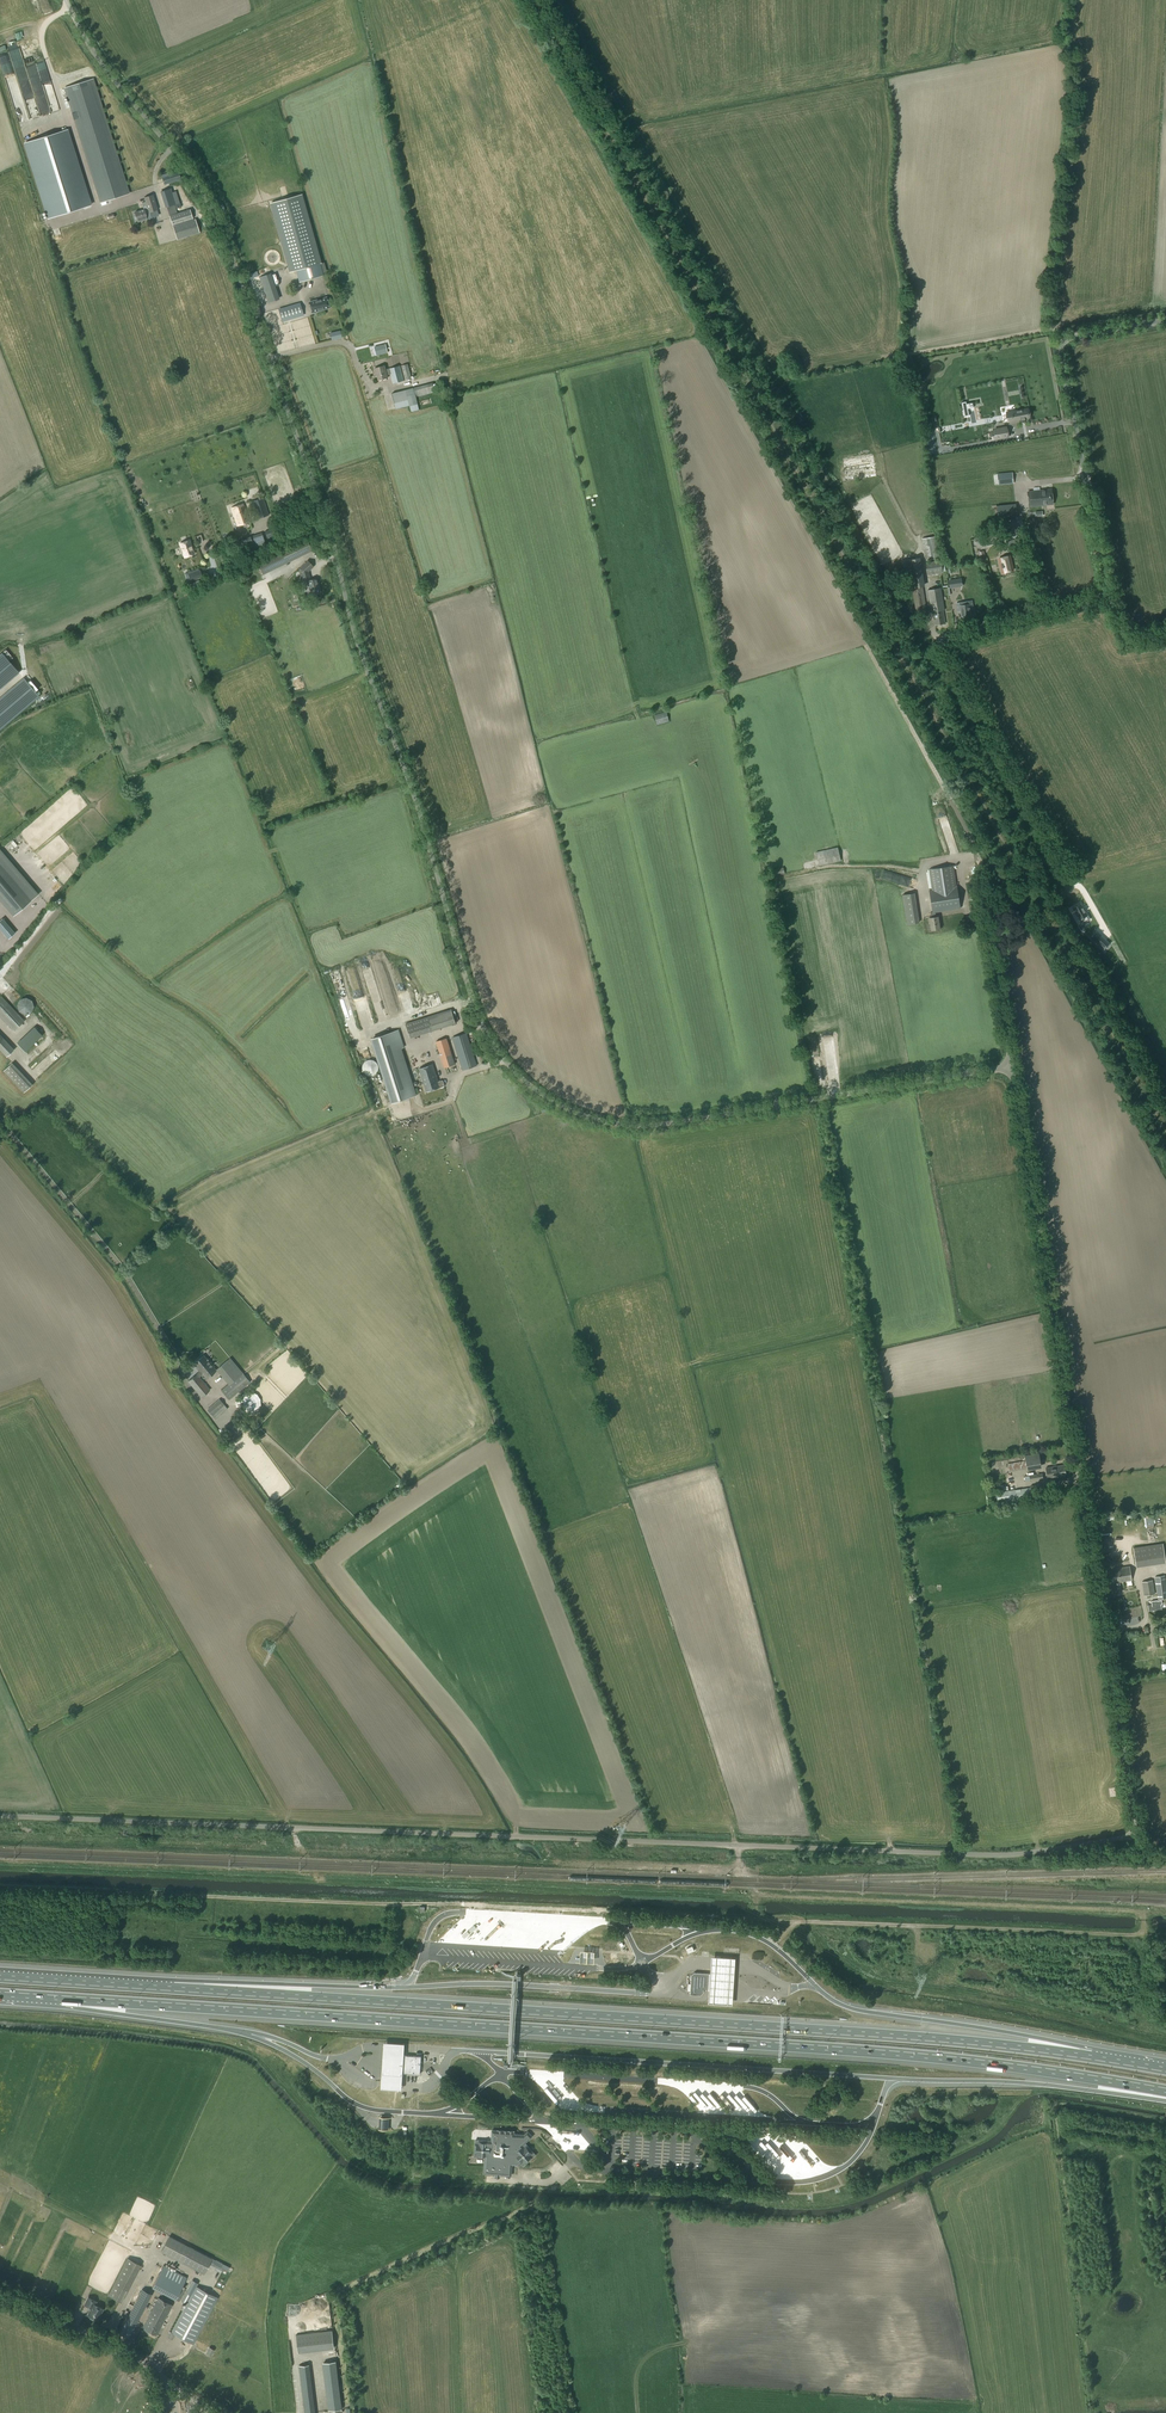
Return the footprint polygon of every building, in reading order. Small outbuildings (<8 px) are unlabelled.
[(92,79),(64,88),(100,202),(128,193),(92,79)] [(67,130),(24,144),(48,219),(90,205),(67,130)] [(162,179),(164,185),(180,179),(178,173),(162,179)] [(174,205),(175,205),(179,204),(176,192),(171,193),(170,189),(160,192),(165,208),(169,206),(170,210),(175,208),(174,205)] [(137,220),(137,222),(147,220),(147,219),(150,218),(149,213),(152,212),(153,213),(156,212),(156,211),(157,210),(153,195),(144,198),(145,202),(141,203),(143,210),(134,212),(135,215),(133,216),(133,219),(136,218),(136,221),(137,220)] [(300,195),(271,203),(291,272),(296,270),(299,282),(322,276),(300,195)] [(190,210),(169,216),(172,225),(193,219),(190,210)] [(176,240),(199,233),(195,219),(172,227),(176,240)] [(269,274),(259,277),(268,303),(277,299),(269,274)] [(309,302),(312,313),(329,308),(326,298),(309,302)] [(303,314),(300,305),(279,311),(282,320),(303,314)] [(385,345),(374,348),(376,356),(388,353),(385,345)] [(411,379),(407,364),(402,366),(405,380),(411,379)] [(392,384),(404,381),(400,366),(385,370),(384,366),(374,368),(376,376),(377,376),(379,380),(387,378),(386,375),(390,374),(392,384)] [(435,392),(433,383),(392,394),(395,409),(409,406),(411,412),(419,410),(416,397),(435,392)] [(961,403),(963,411),(962,411),(963,416),(964,416),(964,417),(969,416),(967,409),(973,408),(972,404),(967,405),(966,402),(961,403)] [(1028,408),(1007,411),(1008,420),(1020,418),(1020,416),(1024,416),(1024,417),(1029,417),(1028,408)] [(931,418),(923,419),(925,430),(933,428),(931,418)] [(1008,430),(995,432),(997,441),(1009,440),(1008,430)] [(1012,473),(997,474),(998,485),(1013,483),(1012,473)] [(1029,507),(1053,504),(1051,490),(1027,492),(1029,507)] [(257,519),(269,515),(263,498),(252,502),(257,519)] [(237,526),(250,522),(243,504),(231,508),(237,526)] [(1015,504),(997,506),(998,520),(1017,518),(1015,504)] [(275,528),(264,532),(266,537),(277,534),(275,528)] [(261,533),(246,538),(250,551),(265,545),(261,533)] [(985,538),(980,539),(982,546),(987,545),(998,543),(996,535),(985,538)] [(938,536),(922,539),(925,560),(941,558),(938,536)] [(181,540),(182,544),(181,545),(182,549),(183,550),(184,550),(185,554),(195,551),(190,537),(181,540)] [(308,539),(264,559),(258,562),(263,574),(313,551),(308,539)] [(986,562),(984,551),(978,552),(981,563),(986,562)] [(1002,573),(1013,570),(1009,556),(999,558),(1002,573)] [(926,612),(918,558),(905,560),(902,561),(903,567),(907,567),(910,588),(912,588),(916,614),(926,612)] [(926,563),(928,575),(942,573),(940,560),(926,563)] [(308,586),(310,595),(320,593),(317,579),(310,581),(308,571),(313,567),(307,561),(299,569),(303,587),(308,586)] [(199,569),(189,572),(184,573),(187,582),(190,580),(191,581),(203,577),(200,570),(199,570),(199,569)] [(281,581),(280,578),(269,583),(271,587),(281,581)] [(934,625),(945,623),(943,610),(944,610),(940,588),(928,590),(931,612),(932,612),(934,625)] [(972,601),(956,603),(957,611),(960,611),(961,617),(965,616),(966,616),(967,616),(971,615),(970,609),(973,609),(972,601)] [(39,697),(24,678),(0,698),(0,730),(39,697)] [(657,725),(669,722),(666,712),(654,715),(657,725)] [(838,847),(816,852),(819,866),(841,861),(838,847)] [(13,916),(38,894),(0,849),(0,900),(13,916)] [(956,886),(953,865),(928,869),(931,890),(929,890),(932,912),(930,913),(931,917),(929,918),(931,930),(940,929),(938,916),(935,917),(935,913),(960,909),(956,886)] [(774,869),(775,876),(785,874),(783,867),(774,869)] [(968,900),(976,899),(974,885),(966,886),(968,900)] [(1081,903),(1073,908),(1080,920),(1088,916),(1081,903)] [(8,939),(15,933),(2,919),(0,920),(0,929),(8,939)] [(1103,949),(1109,943),(1098,933),(1092,939),(1103,949)] [(24,1021),(1,996),(0,996),(0,1017),(13,1031),(24,1021)] [(17,1005),(18,1011),(24,1014),(30,1012),(33,1007),(32,1000),(26,997),(20,999),(17,1005)] [(406,1024),(410,1038),(433,1031),(429,1017),(406,1024)] [(24,1051),(42,1035),(34,1027),(17,1043),(24,1051)] [(399,1030),(373,1038),(393,1102),(415,1095),(400,1048),(404,1047),(399,1030)] [(476,1065),(466,1033),(453,1038),(463,1070),(476,1065)] [(14,1050),(0,1035),(0,1050),(6,1057),(14,1050)] [(444,1067),(454,1064),(446,1039),(436,1042),(444,1067)] [(378,1069),(378,1068),(378,1067),(378,1066),(378,1065),(377,1064),(377,1063),(376,1063),(376,1062),(375,1062),(375,1061),(374,1061),(373,1060),(372,1060),(371,1060),(369,1060),(368,1060),(367,1061),(366,1061),(365,1061),(365,1062),(364,1062),(364,1063),(363,1063),(363,1064),(362,1065),(362,1066),(362,1067),(362,1068),(362,1069),(362,1070),(363,1071),(363,1072),(364,1073),(364,1074),(365,1074),(365,1075),(366,1075),(367,1075),(368,1076),(369,1076),(370,1076),(371,1076),(372,1076),(373,1075),(374,1075),(375,1074),(376,1074),(376,1073),(377,1072),(377,1071),(378,1071),(378,1070),(378,1069)] [(31,1085),(11,1063),(3,1071),(3,1072),(23,1093),(31,1085)] [(432,1064),(419,1069),(426,1092),(439,1087),(440,1088),(444,1086),(443,1080),(438,1082),(432,1064)] [(197,1374),(199,1377),(202,1374),(206,1378),(216,1370),(213,1367),(213,1366),(207,1359),(203,1355),(194,1363),(200,1371),(197,1374)] [(216,1370),(228,1384),(242,1373),(230,1358),(216,1370)] [(242,1373),(228,1384),(221,1390),(229,1400),(250,1382),(242,1373)] [(197,1374),(188,1381),(201,1397),(210,1390),(199,1377),(197,1374)] [(253,1414),(258,1410),(261,1405),(260,1399),(257,1394),(252,1392),(246,1392),(240,1395),(238,1401),(235,1401),(236,1407),(239,1407),(242,1412),(247,1414),(253,1414)] [(207,1409),(215,1418),(227,1408),(219,1399),(207,1409)] [(1038,1453),(1024,1455),(1026,1468),(1040,1466),(1038,1453)] [(1045,1468),(1046,1478),(1065,1475),(1063,1465),(1045,1468)] [(1023,1476),(1023,1482),(1043,1479),(1042,1473),(1023,1476)] [(1024,1498),(1024,1493),(1040,1491),(1039,1484),(1015,1488),(1016,1491),(994,1494),(995,1502),(1024,1498)] [(1134,1548),(1136,1566),(1148,1564),(1145,1546),(1134,1548)] [(1114,1583),(1131,1580),(1129,1567),(1112,1570),(1114,1583)] [(1165,1599),(1165,1586),(1165,1576),(1155,1577),(1158,1600),(1165,1599)] [(1144,1596),(1155,1594),(1152,1580),(1142,1582),(1144,1596)] [(1147,1605),(1148,1611),(1161,1610),(1161,1604),(1162,1604),(1161,1600),(1153,1601),(1153,1605),(1147,1605)] [(580,1957),(580,1963),(594,1964),(594,1958),(595,1951),(580,1950),(580,1957)] [(736,1957),(712,1956),(709,2003),(733,2004),(736,1957)] [(708,1989),(709,1974),(694,1973),(691,1975),(691,1977),(689,1977),(689,1979),(691,1979),(690,1994),(701,1995),(703,1993),(703,1989),(708,1989)] [(403,2046),(383,2045),(380,2085),(380,2089),(400,2091),(403,2050),(403,2046)] [(420,2074),(421,2056),(404,2055),(402,2073),(420,2074)] [(388,2117),(379,2117),(379,2128),(388,2129),(388,2117)] [(484,2174),(501,2175),(511,2175),(512,2164),(519,2165),(521,2164),(522,2165),(523,2165),(534,2156),(534,2154),(524,2143),(528,2139),(530,2137),(530,2135),(528,2134),(526,2134),(525,2135),(524,2135),(514,2134),(514,2132),(492,2130),(491,2141),(476,2140),(475,2141),(474,2156),(475,2157),(485,2157),(484,2174)] [(161,2251),(169,2255),(203,2274),(212,2258),(169,2236),(161,2251)] [(108,2295),(109,2296),(120,2301),(138,2264),(127,2258),(108,2295)] [(211,2262),(209,2266),(221,2272),(223,2268),(211,2262)] [(181,2288),(186,2277),(163,2265),(152,2287),(157,2289),(163,2278),(181,2288)] [(171,2332),(194,2343),(217,2298),(195,2287),(191,2294),(186,2292),(181,2301),(186,2303),(171,2332)] [(142,2289),(120,2333),(129,2338),(151,2294),(142,2289)] [(97,2320),(103,2309),(95,2305),(96,2301),(88,2297),(84,2304),(91,2308),(87,2315),(92,2317),(92,2318),(93,2320),(94,2321),(96,2321),(96,2320),(97,2320)] [(172,2305),(158,2297),(142,2327),(156,2335),(172,2305)] [(314,2400),(303,2401),(305,2412),(315,2412),(314,2400)]
